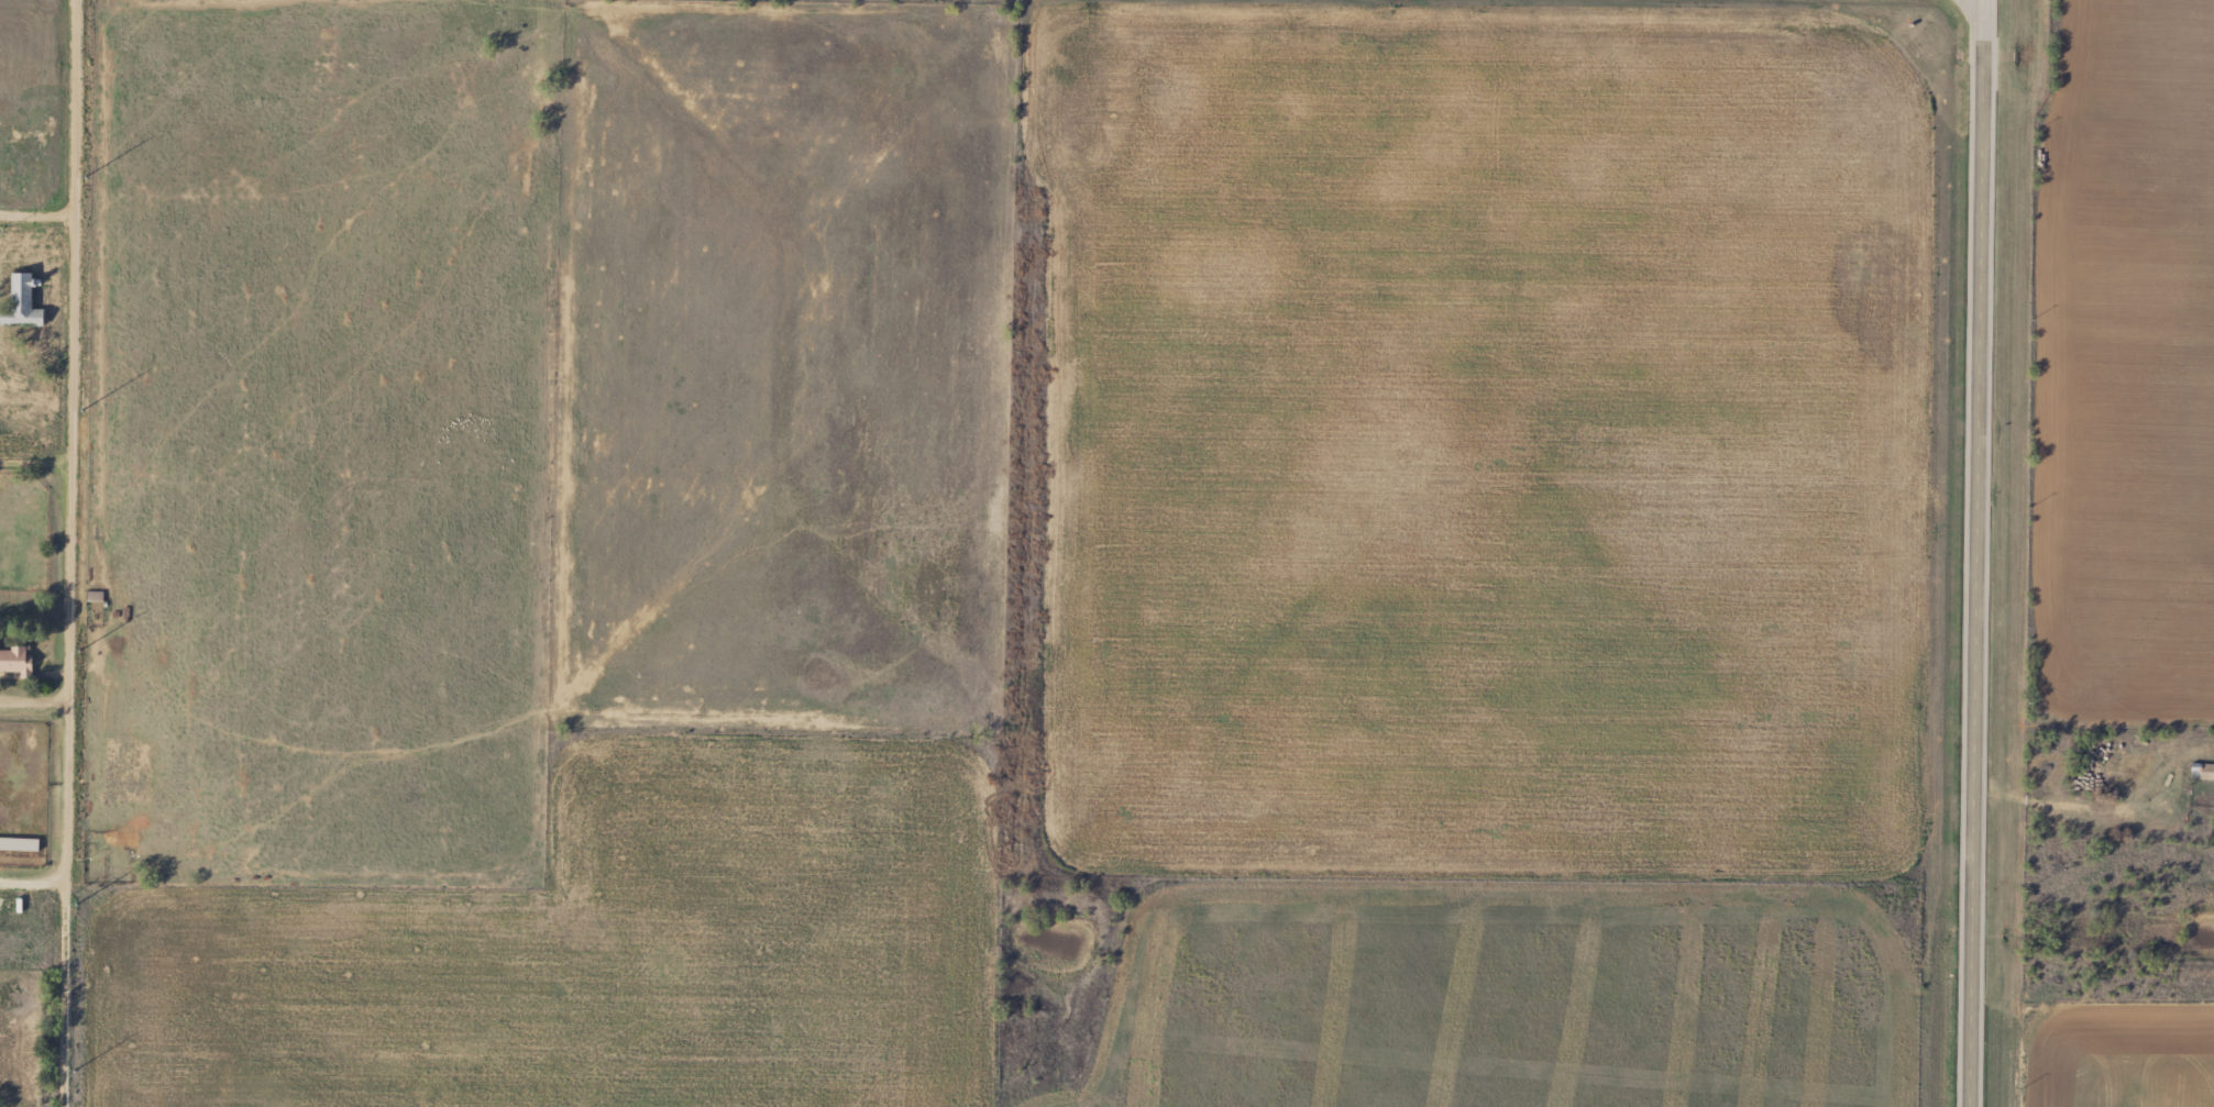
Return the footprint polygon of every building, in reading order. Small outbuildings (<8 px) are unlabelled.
[(39,327),(39,309),(28,309),(29,274),(6,274),(5,311),(0,311),(0,327),(39,327)] [(25,674),(25,646),(0,647),(0,675),(25,674)] [(2186,764),(2186,781),(2213,781),(2213,764),(2186,764)] [(33,851),(33,839),(0,839),(0,851),(33,851)]
